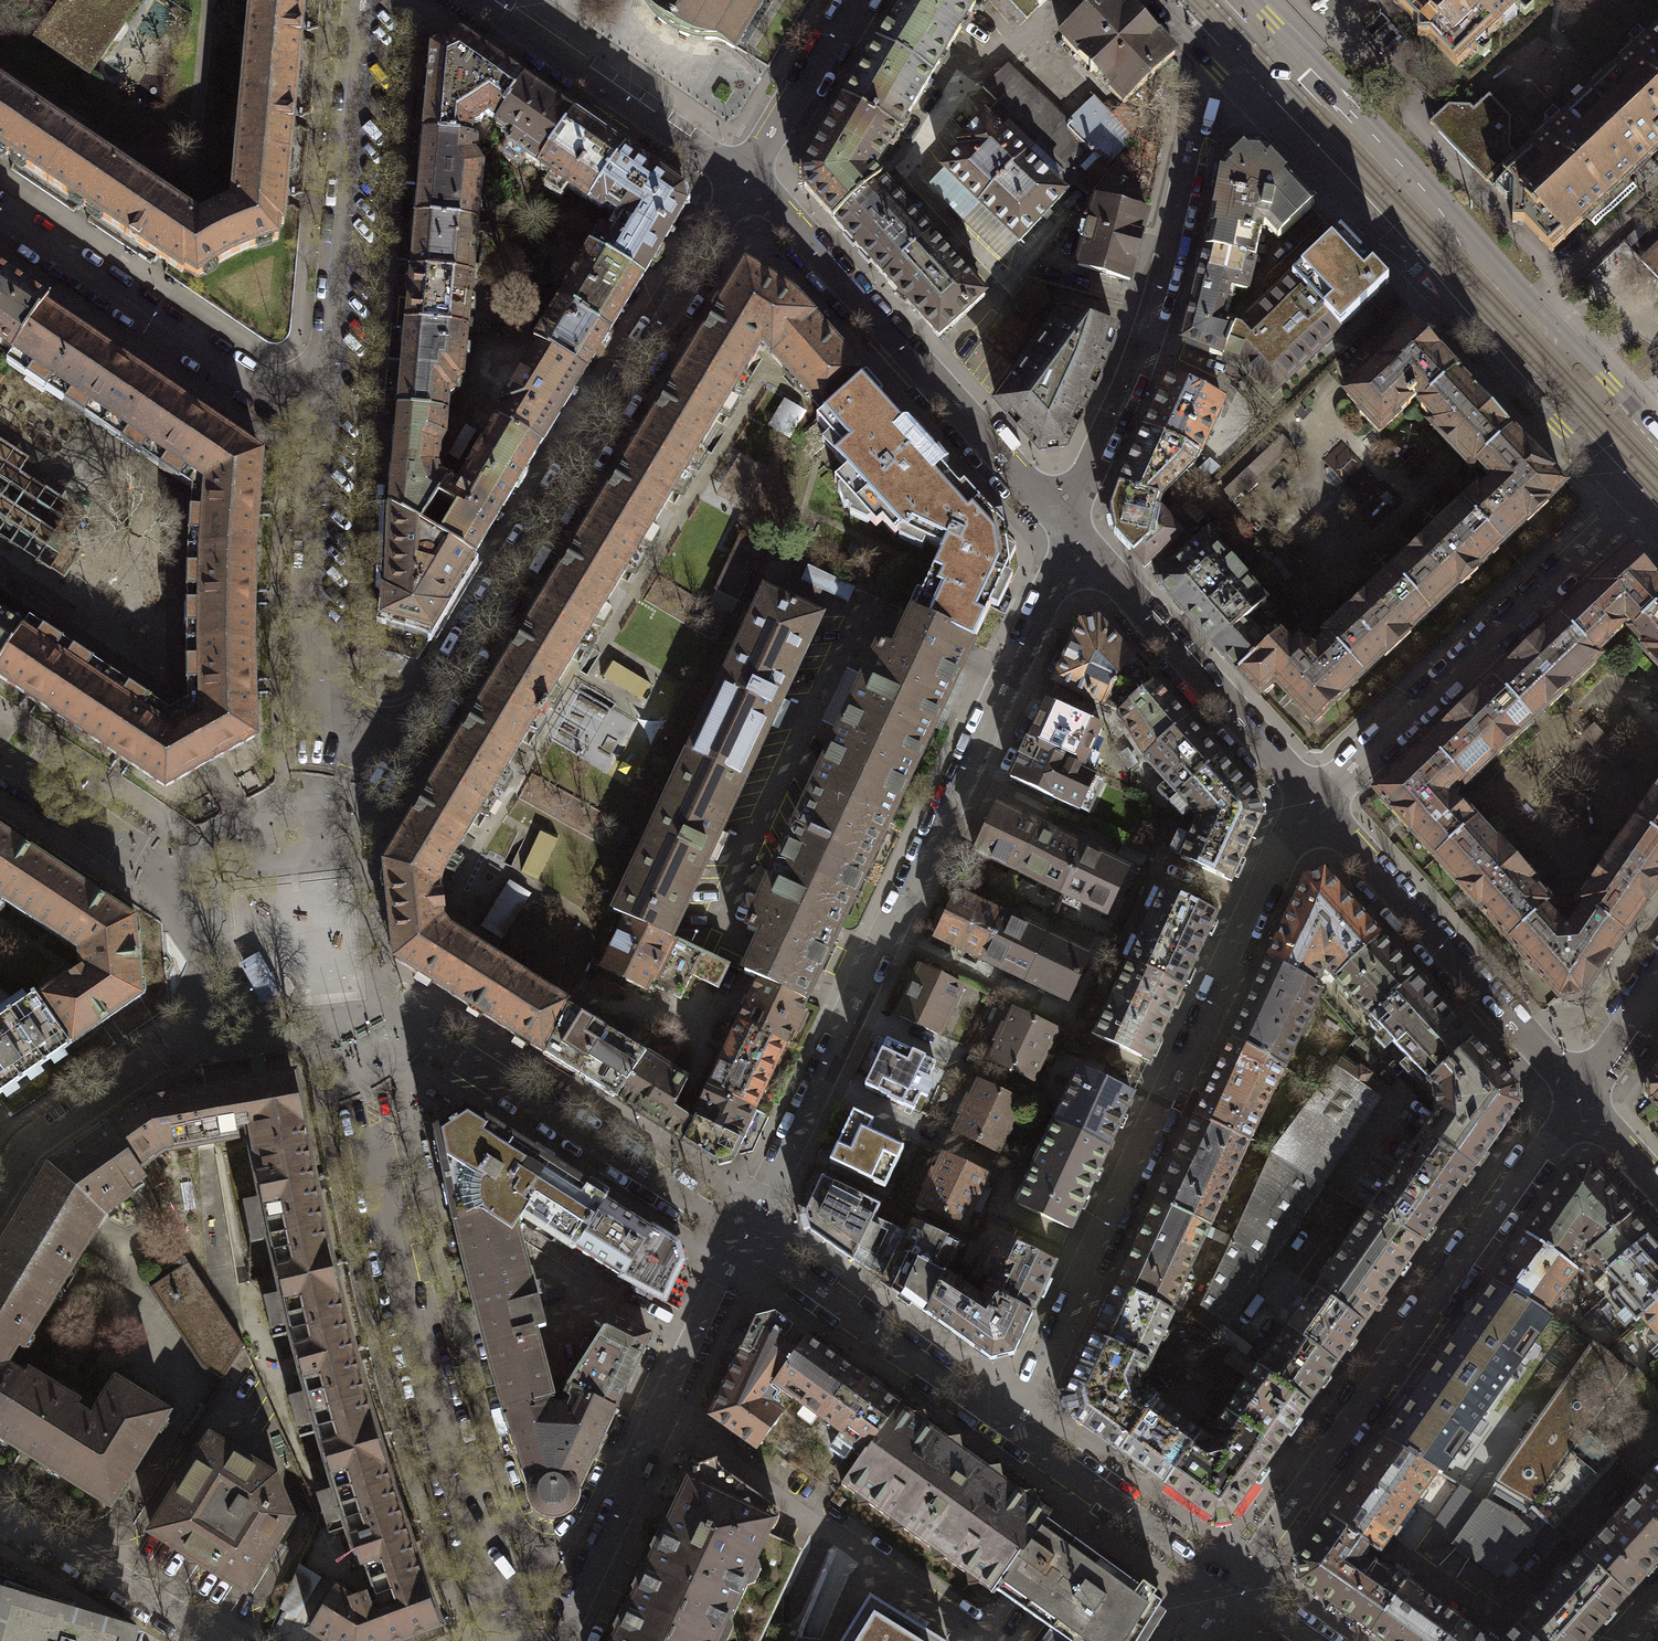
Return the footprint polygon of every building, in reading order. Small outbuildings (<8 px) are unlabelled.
[(178,270),(182,268),(196,275),(234,254),(275,239),(276,222),(280,224),(282,216),(292,127),(302,28),(304,0),(249,0),(231,202),(197,217),(0,84),(0,151),(178,270)] [(29,36),(85,74),(135,0),(54,0),(29,36)] [(644,2),(654,14),(668,25),(682,35),(690,37),(705,40),(720,41),(733,49),(735,47),(762,0),(642,0),(644,2)] [(966,0),(906,0),(884,36),(877,48),(928,79),(935,66),(973,5),(966,0)] [(1032,0),(1005,0),(1001,5),(1020,25),(1039,7),(1032,0)] [(1133,0),(1090,0),(1057,31),(1108,84),(1106,86),(1122,104),(1144,83),(1153,92),(1178,68),(1170,59),(1180,50),(1133,0)] [(1456,66),(1474,50),(1469,44),(1479,35),(1483,41),(1502,24),(1496,18),(1516,0),(1397,0),(1395,2),(1417,25),(1417,37),(1429,37),(1456,66)] [(1657,26),(1641,44),(1646,49),(1624,70),(1618,64),(1602,82),(1605,88),(1595,97),(1650,156),(1657,150),(1657,26)] [(483,112),(498,122),(510,105),(508,103),(523,83),(490,60),(460,39),(432,52),(425,137),(471,142),(472,125),(477,125),(482,121),(483,117),(483,112)] [(928,79),(877,48),(843,103),(895,134),(928,79)] [(1038,140),(1072,173),(1095,150),(1008,65),(985,88),(999,102),(1038,140)] [(539,168),(574,118),(564,112),(523,83),(508,103),(510,105),(498,122),(495,127),(510,137),(505,144),(539,168)] [(1448,106),(1430,122),(1485,181),(1514,154),(1508,148),(1508,117),(1488,97),(1472,111),(1468,106),(1448,106)] [(1650,156),(1595,97),(1578,112),(1573,106),(1555,123),(1561,129),(1541,149),(1533,144),(1501,173),(1513,187),(1510,222),(1524,221),(1549,251),(1586,218),(1595,227),(1636,188),(1627,180),(1650,156)] [(963,148),(926,186),(961,219),(1038,140),(999,102),(958,143),(963,148)] [(804,186),(833,215),(880,180),(874,171),(895,134),(843,103),(800,170),(804,186)] [(574,118),(539,168),(589,202),(623,152),(593,132),(574,118)] [(417,220),(477,225),(482,168),(474,155),(476,142),(471,142),(425,137),(421,181),(417,220)] [(1038,140),(961,219),(1000,257),(1077,177),(1072,173),(1038,140)] [(1216,170),(1200,249),(1250,260),(1258,221),(1273,238),(1310,204),(1256,148),(1240,147),(1216,170)] [(623,152),(589,202),(599,209),(606,209),(617,217),(608,233),(601,229),(590,247),(641,278),(668,234),(684,207),(690,206),(687,192),(682,193),(623,152)] [(880,180),(833,215),(884,279),(930,235),(880,180)] [(1150,208),(1093,192),(1073,265),(1131,280),(1150,208)] [(412,272),(472,278),(477,225),(417,220),(414,247),(412,272)] [(1390,282),(1342,229),(1240,326),(1230,323),(1218,356),(1245,364),(1271,390),(1390,282)] [(930,235),(884,279),(937,335),(984,297),(930,235)] [(580,317),(607,334),(636,287),(641,278),(590,247),(558,300),(582,314),(580,317)] [(1250,260),(1200,249),(1178,342),(1218,356),(1230,323),(1216,321),(1224,285),(1242,290),(1250,260)] [(1644,264),(1657,278),(1657,251),(1644,264)] [(745,268),(685,366),(729,393),(759,344),(771,352),(811,315),(793,295),(782,288),(745,268)] [(13,351),(42,309),(45,303),(0,271),(0,343),(13,351)] [(407,325),(467,330),(471,287),(472,278),(412,272),(411,281),(410,299),(407,325)] [(582,314),(558,300),(533,343),(537,345),(584,373),(590,364),(607,334),(580,317),(582,314)] [(1119,325),(1057,306),(990,399),(990,402),(1037,453),(1067,449),(1101,374),(1119,325)] [(84,336),(42,309),(13,351),(33,365),(25,378),(46,393),(53,381),(84,336)] [(862,376),(811,315),(771,352),(821,411),(862,376)] [(467,330),(407,325),(402,376),(399,410),(446,414),(448,395),(453,395),(455,392),(455,382),(458,382),(463,378),(467,330)] [(1421,403),(1454,372),(1439,355),(1442,353),(1415,325),(1393,345),(1396,348),(1348,394),(1363,410),(1360,414),(1378,433),(1410,402),(1405,396),(1410,391),(1421,403)] [(130,432),(160,387),(84,336),(53,381),(69,392),(62,403),(84,418),(91,407),(127,431),(130,432)] [(584,373),(537,345),(532,352),(500,406),(504,408),(497,421),(540,447),(573,392),(579,381),(584,373)] [(663,402),(639,441),(683,468),(729,393),(685,366),(663,402)] [(1141,427),(1202,455),(1229,398),(1168,370),(1141,427)] [(1471,470),(1476,465),(1511,431),(1454,372),(1421,403),(1417,407),(1432,422),(1429,425),(1471,470)] [(901,531),(942,549),(955,525),(980,503),(964,484),(959,489),(927,453),(932,450),(914,429),(908,433),(877,400),(881,393),(862,376),(821,411),(816,419),(840,448),(834,456),(845,471),(834,481),(875,528),(883,523),(895,537),(901,531)] [(204,485),(237,439),(160,387),(130,432),(127,431),(120,441),(140,455),(148,443),(167,455),(159,467),(181,482),(186,473),(204,485)] [(420,525),(447,479),(441,476),(438,465),(439,446),(444,437),(446,414),(399,410),(394,470),(391,507),(420,525)] [(447,479),(420,525),(473,557),(487,533),(514,488),(518,490),(528,474),(524,472),(540,447),(497,421),(457,485),(447,479)] [(1117,482),(1162,497),(1194,466),(1202,455),(1141,427),(1117,482)] [(1475,491),(1460,505),(1499,546),(1563,485),(1511,431),(1476,465),(1492,482),(1479,494),(1475,491)] [(1284,434),(1223,491),(1233,502),(1294,445),(1284,434)] [(200,534),(200,550),(254,551),(260,455),(237,439),(204,485),(206,488),(206,509),(191,509),(188,532),(200,534)] [(64,580),(82,552),(69,544),(87,517),(20,473),(29,459),(0,440),(0,537),(64,580)] [(617,478),(591,520),(635,547),(683,468),(639,441),(617,478)] [(1338,476),(1357,489),(1372,468),(1353,455),(1338,476)] [(1160,505),(1162,497),(1117,482),(1109,506),(1113,532),(1143,571),(1185,533),(1160,505)] [(991,516),(980,503),(955,525),(942,549),(911,616),(972,645),(992,594),(1004,596),(1012,577),(1003,575),(1014,551),(1005,548),(1002,515),(991,516)] [(1391,569),(1427,612),(1499,546),(1460,505),(1391,569)] [(420,525),(391,507),(387,590),(384,590),(383,616),(387,618),(388,644),(414,652),(427,630),(432,631),(446,607),(443,605),(473,557),(420,525)] [(587,625),(635,547),(591,520),(567,560),(544,599),(587,625)] [(763,544),(740,534),(714,590),(737,601),(763,544)] [(1158,582),(1240,669),(1277,634),(1281,629),(1267,604),(1208,539),(1158,582)] [(198,627),(198,643),(253,642),(254,551),(200,550),(200,566),(188,566),(188,590),(199,590),(199,602),(186,602),(186,627),(198,627)] [(1636,627),(1657,606),(1657,587),(1651,580),(1654,577),(1629,551),(1560,618),(1594,653),(1622,627),(1617,623),(1624,616),(1636,627)] [(1321,632),(1326,639),(1361,674),(1427,612),(1391,569),(1321,632)] [(689,752),(746,779),(777,713),(822,618),(765,591),(689,752)] [(540,701),(587,625),(544,599),(518,641),(494,680),(545,713),(549,707),(540,701)] [(1636,627),(1632,631),(1646,647),(1641,652),(1657,669),(1657,606),(1636,627)] [(837,732),(745,929),(761,933),(748,970),(744,972),(756,980),(803,1000),(805,996),(837,938),(929,736),(951,686),(972,645),(911,616),(895,654),(877,645),(873,653),(864,675),(837,732)] [(0,618),(0,663),(21,631),(0,618)] [(1594,653),(1560,618),(1491,679),(1531,720),(1599,658),(1594,653)] [(1077,624),(1050,682),(1117,711),(1149,684),(1094,621),(1077,624)] [(71,725),(99,681),(87,673),(94,662),(73,648),(65,659),(56,653),(64,640),(43,627),(34,640),(21,631),(0,663),(0,678),(71,725)] [(1277,634),(1240,669),(1261,692),(1273,683),(1312,723),(1361,674),(1326,639),(1315,649),(1304,647),(1298,642),(1290,647),(1277,634)] [(202,707),(184,716),(209,761),(254,736),(253,642),(198,643),(198,657),(185,657),(185,683),(201,683),(202,707)] [(837,732),(864,675),(849,668),(821,725),(837,732)] [(1491,679),(1426,742),(1460,778),(1465,783),(1531,720),(1491,679)] [(468,724),(444,763),(491,792),(537,716),(542,718),(545,713),(494,680),(468,724)] [(121,695),(99,681),(71,725),(165,786),(209,761),(184,716),(167,725),(143,709),(150,698),(128,684),(121,695)] [(1116,717),(1145,755),(1183,723),(1149,684),(1117,711),(1116,717)] [(1100,727),(1041,702),(1009,775),(1044,794),(1080,812),(1095,777),(1082,771),(1092,748),(1100,727)] [(1592,721),(1579,733),(1614,772),(1628,760),(1592,721)] [(1178,798),(1219,761),(1183,723),(1145,755),(1178,798)] [(1435,857),(1475,820),(1464,807),(1460,807),(1449,793),(1460,778),(1426,742),(1377,792),(1435,857)] [(746,779),(689,752),(612,911),(670,937),(717,839),(746,779)] [(1178,798),(1198,815),(1176,860),(1230,883),(1260,817),(1256,801),(1219,761),(1178,798)] [(441,875),(491,792),(444,763),(431,783),(409,821),(393,846),(441,875)] [(1635,822),(1657,837),(1657,788),(1635,822)] [(1027,821),(994,806),(972,852),(1104,915),(1127,871),(1098,856),(1065,839),(1027,821)] [(1435,857),(1505,942),(1546,906),(1551,901),(1531,882),(1533,878),(1498,839),(1495,842),(1475,820),(1435,857)] [(1635,822),(1578,904),(1580,906),(1623,935),(1657,883),(1657,837),(1635,822)] [(32,920),(64,872),(27,848),(0,831),(0,899),(32,920)] [(436,892),(441,875),(393,846),(382,864),(393,958),(417,974),(447,927),(437,912),(442,911),(442,894),(436,892)] [(64,872),(32,920),(78,951),(80,959),(106,953),(110,980),(138,977),(134,921),(107,902),(64,872)] [(1316,986),(1321,968),(1335,979),(1381,939),(1326,874),(1299,886),(1263,962),(1316,986)] [(528,892),(508,881),(480,927),(500,939),(528,892)] [(1126,965),(1182,990),(1215,915),(1161,891),(1160,894),(1152,890),(1143,909),(1151,912),(1138,941),(1130,937),(1122,956),(1128,959),(1126,965)] [(1088,953),(956,891),(933,938),(966,953),(1002,971),(1040,989),(1066,1001),(1088,953)] [(1623,935),(1580,906),(1569,928),(1560,927),(1546,906),(1505,942),(1555,997),(1561,1000),(1570,1000),(1577,996),(1623,935)] [(670,937),(612,911),(588,964),(646,990),(650,979),(666,945),(673,949),(677,940),(670,937)] [(528,979),(447,927),(417,974),(456,999),(498,1026),(528,979)] [(1335,979),(1368,1016),(1420,983),(1381,939),(1335,979)] [(699,950),(677,940),(673,949),(666,945),(650,979),(680,993),(689,973),(699,950)] [(699,950),(689,973),(719,987),(729,964),(699,950)] [(106,953),(80,959),(78,967),(39,999),(67,1045),(115,1012),(140,997),(138,977),(110,980),(106,953)] [(263,1004),(283,993),(261,954),(241,965),(263,1004)] [(1317,994),(1316,986),(1263,962),(1226,1038),(1283,1069),(1317,994)] [(960,985),(920,965),(895,1015),(935,1035),(960,985)] [(1182,990),(1126,965),(1093,1037),(1149,1062),(1182,990)] [(565,1002),(528,979),(498,1026),(542,1053),(565,1002)] [(756,980),(739,1021),(784,1044),(803,1000),(756,980)] [(1419,1072),(1428,1081),(1475,1042),(1465,1033),(1420,983),(1368,1016),(1419,1072)] [(11,1086),(67,1045),(39,999),(35,994),(0,1018),(0,1092),(11,1086)] [(542,1053),(579,1078),(606,1031),(565,1002),(542,1053)] [(1054,1029),(1015,1010),(991,1059),(1030,1078),(1054,1029)] [(739,1021),(708,1087),(753,1107),(784,1044),(739,1021)] [(579,1078),(619,1100),(645,1053),(606,1031),(579,1078)] [(926,1056),(887,1038),(864,1089),(903,1107),(926,1056)] [(1226,1038),(1193,1119),(1247,1143),(1283,1069),(1226,1038)] [(1475,1042),(1428,1081),(1434,1089),(1436,1115),(1423,1132),(1472,1168),(1516,1106),(1517,1087),(1475,1042)] [(689,1078),(645,1053),(619,1100),(672,1134),(681,1114),(671,1108),(689,1078)] [(1268,1152),(1319,1183),(1377,1094),(1363,1085),(1367,1076),(1358,1068),(1352,1071),(1341,1060),(1268,1152)] [(1657,1105),(1657,1069),(1652,1077),(1647,1079),(1643,1086),(1643,1091),(1646,1097),(1653,1100),(1657,1105)] [(1055,1123),(1108,1148),(1132,1095),(1079,1071),(1055,1123)] [(136,1171),(161,1149),(237,1137),(236,1127),(248,1129),(297,1364),(358,1566),(366,1562),(377,1602),(369,1603),(368,1600),(361,1593),(354,1598),(336,1587),(311,1627),(335,1640),(386,1640),(437,1624),(409,1549),(380,1460),(352,1358),(331,1270),(311,1178),(295,1074),(271,1078),(170,1095),(167,1091),(157,1092),(151,1095),(152,1100),(143,1101),(106,1126),(136,1171)] [(1018,1100),(979,1082),(956,1131),(995,1149),(1018,1100)] [(691,1120),(681,1114),(672,1134),(716,1163),(728,1160),(753,1107),(708,1087),(691,1120)] [(450,1197),(455,1218),(479,1212),(511,1232),(523,1217),(576,1253),(607,1200),(464,1111),(436,1134),(450,1197)] [(885,1187),(904,1148),(866,1130),(870,1122),(851,1113),(828,1161),(885,1187)] [(1193,1119),(1154,1201),(1208,1226),(1247,1143),(1193,1119)] [(1108,1148),(1055,1123),(1018,1203),(1071,1228),(1108,1148)] [(136,1171),(106,1126),(63,1155),(51,1165),(35,1186),(62,1202),(58,1210),(92,1229),(102,1216),(127,1199),(128,1187),(141,1180),(136,1171)] [(1465,1178),(1472,1168),(1423,1132),(1416,1143),(1367,1211),(1418,1240),(1465,1178)] [(1268,1152),(1229,1246),(1260,1267),(1319,1183),(1268,1152)] [(984,1174),(944,1155),(921,1204),(961,1223),(984,1174)] [(1586,1257),(1606,1273),(1646,1237),(1588,1171),(1571,1172),(1527,1237),(1567,1265),(1582,1242),(1587,1244),(1586,1257)] [(876,1205),(818,1179),(803,1212),(806,1229),(849,1260),(855,1247),(864,1253),(876,1230),(866,1225),(876,1205)] [(35,1186),(6,1235),(0,1246),(0,1266),(52,1297),(92,1229),(58,1210),(62,1202),(35,1186)] [(607,1200),(576,1253),(624,1283),(665,1301),(682,1263),(676,1243),(607,1200)] [(1154,1201),(1116,1283),(1169,1309),(1208,1226),(1154,1201)] [(1418,1240),(1367,1211),(1316,1288),(1364,1324),(1418,1240)] [(517,1236),(511,1232),(479,1212),(455,1218),(483,1335),(506,1411),(549,1397),(534,1330),(545,1325),(538,1292),(543,1291),(540,1281),(535,1282),(528,1265),(525,1265),(517,1236)] [(941,1274),(956,1243),(909,1221),(880,1283),(923,1312),(941,1274)] [(1496,1281),(1546,1316),(1576,1270),(1567,1265),(1527,1237),(1496,1281)] [(1606,1273),(1602,1277),(1638,1320),(1641,1317),(1657,1302),(1657,1250),(1646,1237),(1606,1273)] [(983,1288),(1029,1310),(1050,1263),(995,1239),(980,1273),(987,1277),(983,1288)] [(1260,1267),(1229,1246),(1192,1320),(1216,1335),(1260,1267)] [(179,1266),(148,1285),(201,1365),(219,1377),(241,1345),(184,1256),(177,1260),(179,1266)] [(0,1266),(0,1358),(1,1358),(5,1361),(14,1346),(20,1349),(52,1297),(0,1266)] [(1029,1310),(983,1288),(978,1297),(941,1274),(923,1312),(987,1357),(1009,1352),(1029,1310)] [(1496,1281),(1438,1363),(1492,1401),(1550,1319),(1546,1316),(1496,1281)] [(1116,1283),(1094,1336),(1149,1360),(1169,1309),(1116,1283)] [(1302,1308),(1287,1328),(1335,1363),(1351,1341),(1364,1324),(1316,1288),(1302,1308)] [(1641,1317),(1657,1336),(1657,1302),(1641,1317)] [(601,1329),(567,1384),(611,1406),(647,1335),(600,1312),(594,1325),(601,1329)] [(772,1384),(803,1339),(775,1317),(755,1322),(709,1415),(754,1447),(779,1412),(770,1406),(780,1389),(772,1384)] [(1287,1328),(1259,1369),(1307,1403),(1335,1363),(1287,1328)] [(1062,1410),(1121,1449),(1155,1404),(1136,1385),(1149,1360),(1094,1336),(1062,1410)] [(821,1417),(852,1372),(803,1339),(772,1384),(780,1389),(821,1417)] [(1593,1347),(1546,1413),(1581,1437),(1584,1430),(1627,1371),(1593,1347)] [(1252,1364),(1231,1349),(1223,1361),(1244,1376),(1252,1364)] [(1438,1363),(1385,1437),(1434,1472),(1439,1475),(1492,1401),(1438,1363)] [(18,1382),(2,1372),(0,1369),(0,1412),(18,1382)] [(1205,1437),(1200,1433),(1166,1482),(1211,1518),(1228,1513),(1307,1403),(1259,1369),(1215,1427),(1217,1433),(1211,1440),(1205,1437)] [(0,1412),(0,1438),(22,1451),(63,1475),(79,1449),(72,1445),(88,1419),(74,1411),(79,1403),(25,1371),(18,1382),(0,1412)] [(852,1372),(821,1417),(866,1448),(898,1404),(852,1372)] [(79,1449),(63,1475),(112,1508),(139,1459),(169,1412),(113,1382),(97,1411),(102,1416),(95,1424),(88,1419),(72,1445),(79,1449)] [(575,1486),(611,1406),(567,1384),(560,1394),(562,1403),(553,1405),(549,1397),(506,1411),(530,1486),(529,1500),(534,1511),(544,1513),(553,1515),(563,1511),(569,1506),(576,1496),(575,1486)] [(911,1414),(898,1404),(866,1448),(841,1484),(855,1493),(856,1506),(870,1504),(889,1519),(891,1531),(905,1529),(931,1547),(932,1559),(945,1558),(966,1571),(967,1584),(979,1582),(993,1592),(996,1587),(1044,1520),(1050,1512),(1035,1502),(1034,1491),(1022,1492),(1001,1478),(1000,1465),(986,1467),(960,1449),(959,1437),(947,1438),(926,1424),(925,1411),(911,1414)] [(1166,1482),(1200,1433),(1155,1404),(1121,1449),(1166,1482)] [(1581,1437),(1546,1413),(1483,1501),(1517,1521),(1531,1506),(1581,1437)] [(1581,1437),(1531,1506),(1546,1521),(1609,1452),(1584,1430),(1581,1437)] [(1385,1437),(1328,1517),(1368,1545),(1377,1552),(1434,1472),(1385,1437)] [(273,1476),(209,1439),(150,1532),(199,1560),(242,1592),(287,1518),(273,1476)] [(799,1556),(763,1540),(766,1529),(760,1527),(771,1503),(716,1469),(715,1461),(690,1468),(695,1483),(687,1496),(678,1500),(665,1527),(669,1534),(617,1640),(759,1640),(799,1556)] [(1642,1481),(1647,1484),(1657,1494),(1657,1464),(1642,1481)] [(1647,1484),(1583,1554),(1624,1594),(1657,1555),(1657,1494),(1647,1484)] [(1441,1535),(1455,1544),(1483,1501),(1462,1487),(1435,1522),(1445,1529),(1441,1535)] [(1483,1501),(1455,1544),(1495,1576),(1533,1537),(1546,1521),(1531,1506),(1517,1521),(1483,1501)] [(1369,1630),(1407,1585),(1411,1573),(1394,1562),(1385,1577),(1359,1555),(1368,1545),(1328,1517),(1296,1561),(1301,1578),(1369,1630)] [(1044,1520),(996,1587),(1043,1623),(1033,1639),(1035,1640),(1135,1640),(1160,1600),(1044,1520)] [(1563,1536),(1546,1521),(1533,1537),(1539,1542),(1535,1547),(1545,1556),(1563,1536)] [(1583,1554),(1517,1625),(1534,1640),(1581,1640),(1624,1594),(1583,1554)] [(319,1576),(300,1565),(280,1609),(297,1618),(319,1576)] [(1459,1620),(1407,1585),(1369,1630),(1385,1640),(1444,1640),(1459,1620)] [(870,1596),(841,1640),(941,1640),(870,1596)] [(0,1617),(0,1640),(124,1640),(126,1633),(5,1599),(0,1617)] [(1487,1625),(1478,1634),(1459,1620),(1444,1640),(1534,1640),(1517,1625),(1504,1639),(1487,1625)]
